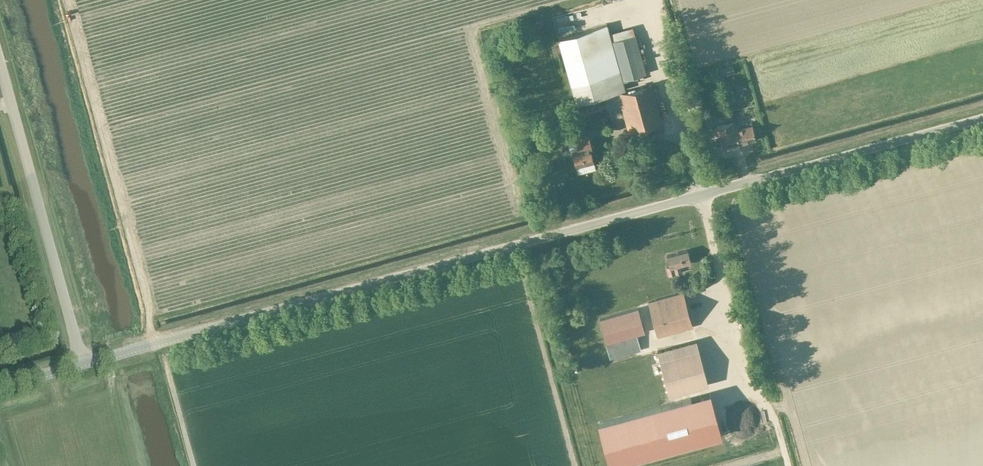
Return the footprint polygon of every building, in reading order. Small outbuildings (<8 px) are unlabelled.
[(577,103),(625,90),(623,80),(646,73),(635,35),(612,41),(607,24),(559,38),(577,103)] [(709,71),(712,79),(720,75),(717,68),(709,71)] [(652,84),(618,93),(629,131),(662,122),(652,84)] [(709,107),(703,109),(705,118),(711,117),(709,107)] [(739,143),(735,130),(733,121),(716,125),(719,134),(722,148),(739,143)] [(735,130),(739,143),(756,139),(753,125),(735,130)] [(577,168),(594,164),(590,149),(592,149),(589,137),(576,140),(579,151),(573,153),(577,168)] [(682,272),(680,264),(691,262),(688,250),(667,256),(669,267),(667,267),(669,276),(682,272)] [(683,293),(648,302),(658,336),(692,327),(683,293)] [(627,311),(599,319),(610,359),(641,351),(636,335),(645,332),(638,308),(627,311)] [(696,340),(657,351),(669,395),(708,384),(696,340)] [(717,362),(722,379),(729,377),(725,360),(717,362)] [(691,398),(600,423),(612,465),(613,465),(703,441),(691,398)]
